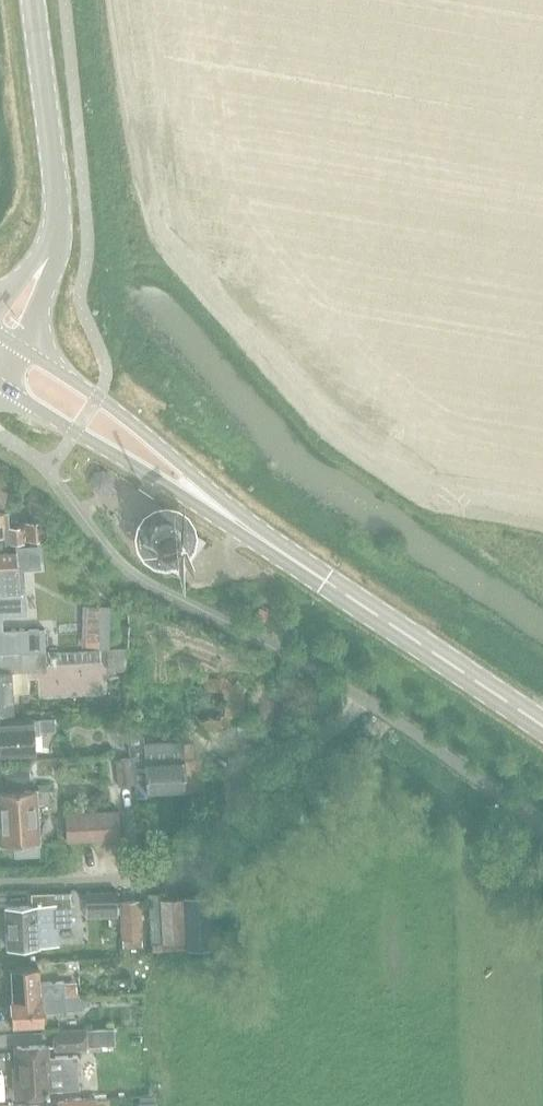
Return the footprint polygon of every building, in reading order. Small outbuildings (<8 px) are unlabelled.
[(5,508),(13,484),(0,478),(0,506),(5,508)] [(5,537),(5,543),(23,543),(23,539),(22,527),(4,527),(4,514),(0,515),(0,537),(5,537)] [(44,521),(22,522),(22,527),(23,539),(45,538),(44,521)] [(16,567),(28,567),(28,550),(0,552),(0,598),(4,598),(4,591),(18,590),(16,567)] [(81,606),(79,646),(106,648),(108,607),(81,606)] [(259,608),(252,619),(260,624),(267,612),(260,608),(259,608)] [(44,650),(44,627),(42,627),(17,629),(0,629),(0,652),(44,650)] [(106,648),(107,670),(126,670),(125,647),(106,648)] [(0,652),(0,712),(13,711),(11,693),(10,671),(27,670),(45,669),(44,650),(0,652)] [(53,718),(0,721),(0,754),(34,752),(33,734),(38,734),(38,730),(53,729),(53,718)] [(130,757),(133,783),(134,797),(144,797),(144,790),(200,788),(199,760),(190,760),(189,744),(180,744),(180,741),(176,741),(176,744),(142,746),(142,737),(127,737),(128,757),(130,757)] [(128,757),(115,759),(118,785),(133,783),(130,757),(128,757)] [(42,780),(57,779),(56,760),(41,761),(42,780)] [(27,763),(3,764),(3,778),(27,777),(27,763)] [(37,841),(35,802),(48,801),(47,789),(34,790),(34,788),(0,790),(0,816),(2,843),(15,842),(16,853),(37,852),(37,841)] [(104,811),(106,838),(119,837),(118,810),(104,811)] [(78,812),(80,839),(93,839),(91,811),(78,812)] [(91,811),(93,839),(106,838),(104,811),(91,811)] [(65,813),(66,840),(80,839),(78,812),(65,813)] [(116,890),(85,891),(85,906),(117,906),(116,890)] [(71,925),(70,916),(69,891),(30,892),(30,904),(4,905),(6,946),(58,943),(57,926),(71,925)] [(150,952),(162,951),(159,899),(158,893),(147,894),(150,952)] [(185,950),(189,949),(211,948),(208,896),(182,897),(185,950)] [(182,897),(159,899),(162,951),(185,950),(182,897)] [(140,945),(140,937),(139,900),(119,901),(120,946),(140,945)] [(12,997),(65,995),(64,982),(64,980),(39,981),(38,964),(11,966),(12,997)] [(76,981),(64,982),(65,995),(76,994),(76,981)] [(65,995),(12,997),(10,997),(12,1024),(43,1022),(42,1010),(66,1008),(65,995)] [(85,1044),(84,1029),(53,1031),(54,1046),(85,1044)] [(14,1074),(15,1093),(49,1091),(45,1043),(15,1045),(17,1074),(14,1074)]
